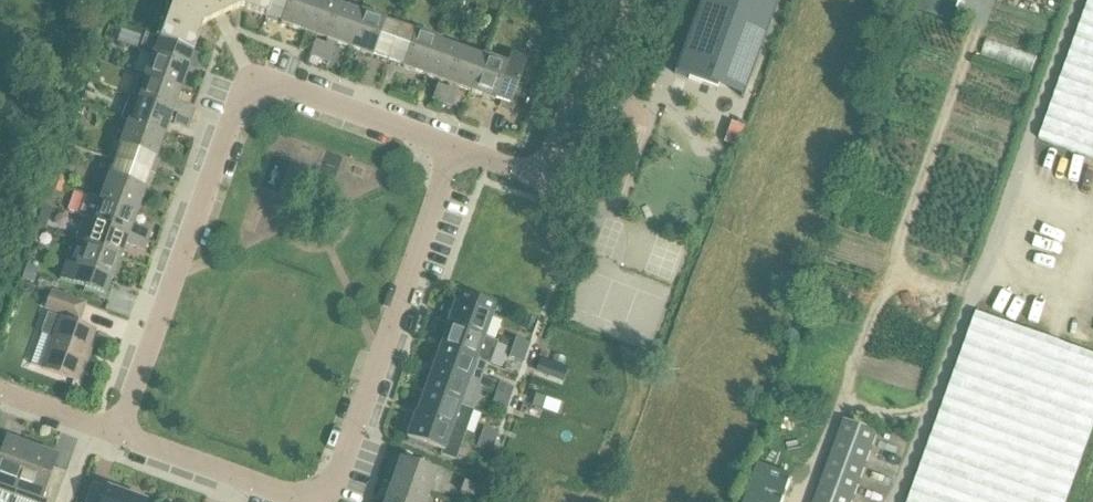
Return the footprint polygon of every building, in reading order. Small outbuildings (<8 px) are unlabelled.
[(182,0),(174,0),(160,39),(193,51),(201,30),(202,25),(182,0)] [(239,0),(182,0),(202,25),(212,21),(214,16),(218,13),(226,10),(231,12),(240,7),(239,0)] [(245,9),(266,17),(273,0),(239,0),(240,7),(245,9)] [(281,22),(281,24),(304,32),(316,0),(273,0),(266,17),(281,22)] [(304,32),(326,40),(339,5),(325,0),(316,0),(304,32)] [(743,99),(779,0),(701,0),(674,73),(717,89),(720,83),(743,92),(741,98),(743,99)] [(1039,140),(1092,159),(1092,0),(1089,0),(1039,140)] [(339,5),(326,40),(349,49),(362,11),(361,11),(361,13),(339,5)] [(349,49),(372,57),(372,56),(388,61),(401,27),(385,21),(385,20),(362,11),(349,49)] [(388,61),(403,67),(403,68),(426,77),(440,40),(416,31),(416,33),(401,27),(388,61)] [(193,51),(160,39),(146,35),(139,53),(152,58),(145,77),(144,78),(180,91),(189,67),(188,66),(193,51)] [(440,40),(426,77),(449,85),(461,51),(439,43),(440,40)] [(315,41),(310,55),(320,59),(325,45),(315,41)] [(320,59),(330,62),(335,48),(325,45),(320,59)] [(482,59),(461,51),(449,85),(471,93),(484,57),(483,56),(482,59)] [(495,100),(501,102),(499,107),(512,112),(522,87),(517,85),(526,61),(510,55),(506,65),(484,57),(471,93),(494,102),(495,100)] [(137,75),(129,97),(173,113),(191,119),(194,109),(176,103),(180,91),(144,78),(145,77),(137,75)] [(437,86),(432,100),(442,103),(447,89),(437,86)] [(452,107),(457,93),(447,89),(442,103),(452,107)] [(165,134),(172,114),(176,115),(173,124),(187,129),(191,119),(173,113),(129,97),(121,119),(129,122),(129,121),(165,134)] [(108,158),(116,161),(150,173),(155,157),(156,158),(165,134),(129,121),(129,122),(121,144),(114,141),(108,158)] [(109,176),(100,200),(103,201),(137,213),(145,189),(144,188),(150,173),(116,161),(110,177),(109,176)] [(83,219),(95,223),(129,235),(147,241),(151,231),(132,225),(137,213),(103,201),(100,200),(87,195),(79,217),(83,219)] [(76,240),(85,244),(87,245),(121,257),(125,244),(144,251),(147,241),(129,235),(95,223),(83,219),(76,240)] [(60,279),(85,288),(83,292),(109,301),(114,287),(109,286),(111,280),(112,280),(121,257),(87,245),(85,244),(77,267),(66,263),(60,279)] [(79,321),(85,304),(52,292),(46,309),(79,321)] [(458,292),(446,325),(483,339),(484,338),(496,306),(458,292)] [(1092,429),(1092,355),(977,312),(908,501),(1066,501),(1092,429)] [(43,369),(76,381),(94,331),(61,319),(43,369)] [(439,348),(475,361),(486,365),(489,366),(497,343),(484,338),(483,339),(446,325),(446,326),(447,327),(439,348)] [(529,343),(515,338),(511,348),(526,353),(529,343)] [(439,348),(431,371),(468,383),(478,387),(486,365),(475,361),(439,348)] [(508,358),(522,363),(526,353),(511,348),(508,358)] [(423,393),(459,406),(472,411),(473,411),(482,388),(478,387),(468,383),(431,371),(423,393)] [(513,388),(499,383),(496,393),(510,398),(513,388)] [(415,415),(414,414),(414,415),(464,432),(472,411),(459,406),(423,393),(415,415)] [(492,403),(506,408),(510,398),(496,393),(492,403)] [(405,438),(442,452),(440,455),(454,460),(464,432),(414,415),(405,438)] [(813,501),(853,501),(879,432),(843,420),(813,501)] [(497,433),(483,428),(480,438),(494,443),(497,433)] [(494,443),(480,438),(476,448),(490,453),(494,443)] [(14,497),(32,447),(16,442),(14,447),(5,444),(2,450),(0,449),(0,492),(14,497)] [(27,501),(56,501),(66,473),(54,469),(56,462),(46,459),(48,453),(32,447),(14,497),(27,501)] [(437,471),(401,458),(393,481),(429,494),(437,471)] [(745,501),(782,501),(791,476),(757,465),(745,501)] [(393,481),(385,501),(426,501),(429,494),(393,481)] [(478,487),(464,482),(461,492),(475,497),(478,487)] [(146,501),(145,501),(144,501),(141,501),(142,498),(127,493),(127,496),(120,493),(119,496),(113,494),(114,491),(109,489),(108,488),(103,501),(88,496),(86,501),(146,501)]
